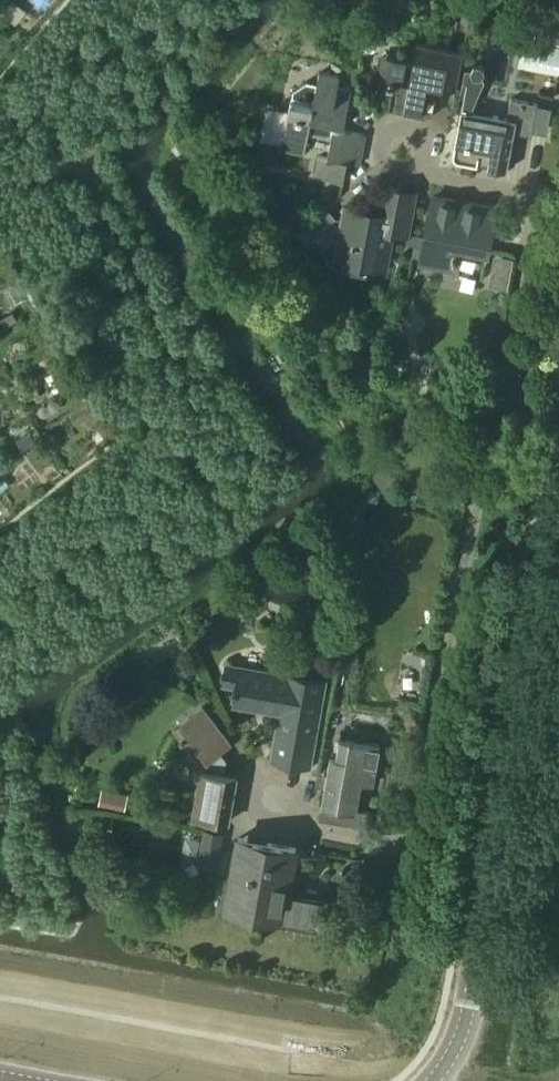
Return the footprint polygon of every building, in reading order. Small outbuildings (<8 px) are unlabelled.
[(464,51),(417,42),(413,64),(407,63),(408,59),(380,53),(374,83),(393,87),(389,108),(423,115),(424,107),(429,108),(432,92),(427,91),(429,83),(458,88),(464,51)] [(507,117),(472,111),(473,105),(485,77),(483,74),(484,73),(485,72),(485,71),(485,69),(485,68),(484,66),(484,65),(482,64),(481,64),(480,63),(478,63),(477,63),(475,64),(474,65),(473,66),(473,67),(472,69),(466,67),(458,109),(462,109),(453,155),(456,159),(479,164),(480,158),(490,160),(489,166),(508,170),(515,132),(533,136),(539,103),(511,98),(507,117)] [(360,165),(366,134),(344,130),(352,89),(338,87),(340,76),(319,72),(317,83),(307,81),(293,90),(282,150),(306,155),(310,133),(332,138),(328,156),(320,155),(316,175),(345,181),(348,163),(360,165)] [(346,206),(335,261),(389,272),(396,236),(408,238),(417,193),(384,187),(379,213),(346,206)] [(488,252),(497,208),(434,196),(422,262),(453,268),(457,246),(488,252)] [(335,218),(327,207),(299,230),(308,240),(335,218)] [(494,269),(491,283),(508,286),(511,273),(494,269)] [(412,662),(409,698),(424,700),(429,651),(402,648),(401,661),(412,662)] [(288,674),(227,663),(224,684),(237,687),(233,705),(281,714),(272,760),(311,767),(327,680),(288,673),(288,674)] [(221,751),(232,744),(203,706),(174,727),(203,765),(194,815),(229,822),(238,775),(225,772),(227,759),(221,751)] [(382,744),(340,737),(337,756),(331,755),(323,803),(358,809),(363,782),(375,784),(382,744)] [(101,792),(99,803),(121,808),(123,797),(101,792)] [(217,865),(220,849),(223,833),(206,830),(201,862),(217,865)] [(290,890),(297,846),(239,836),(227,905),(314,921),(319,895),(290,890)]
